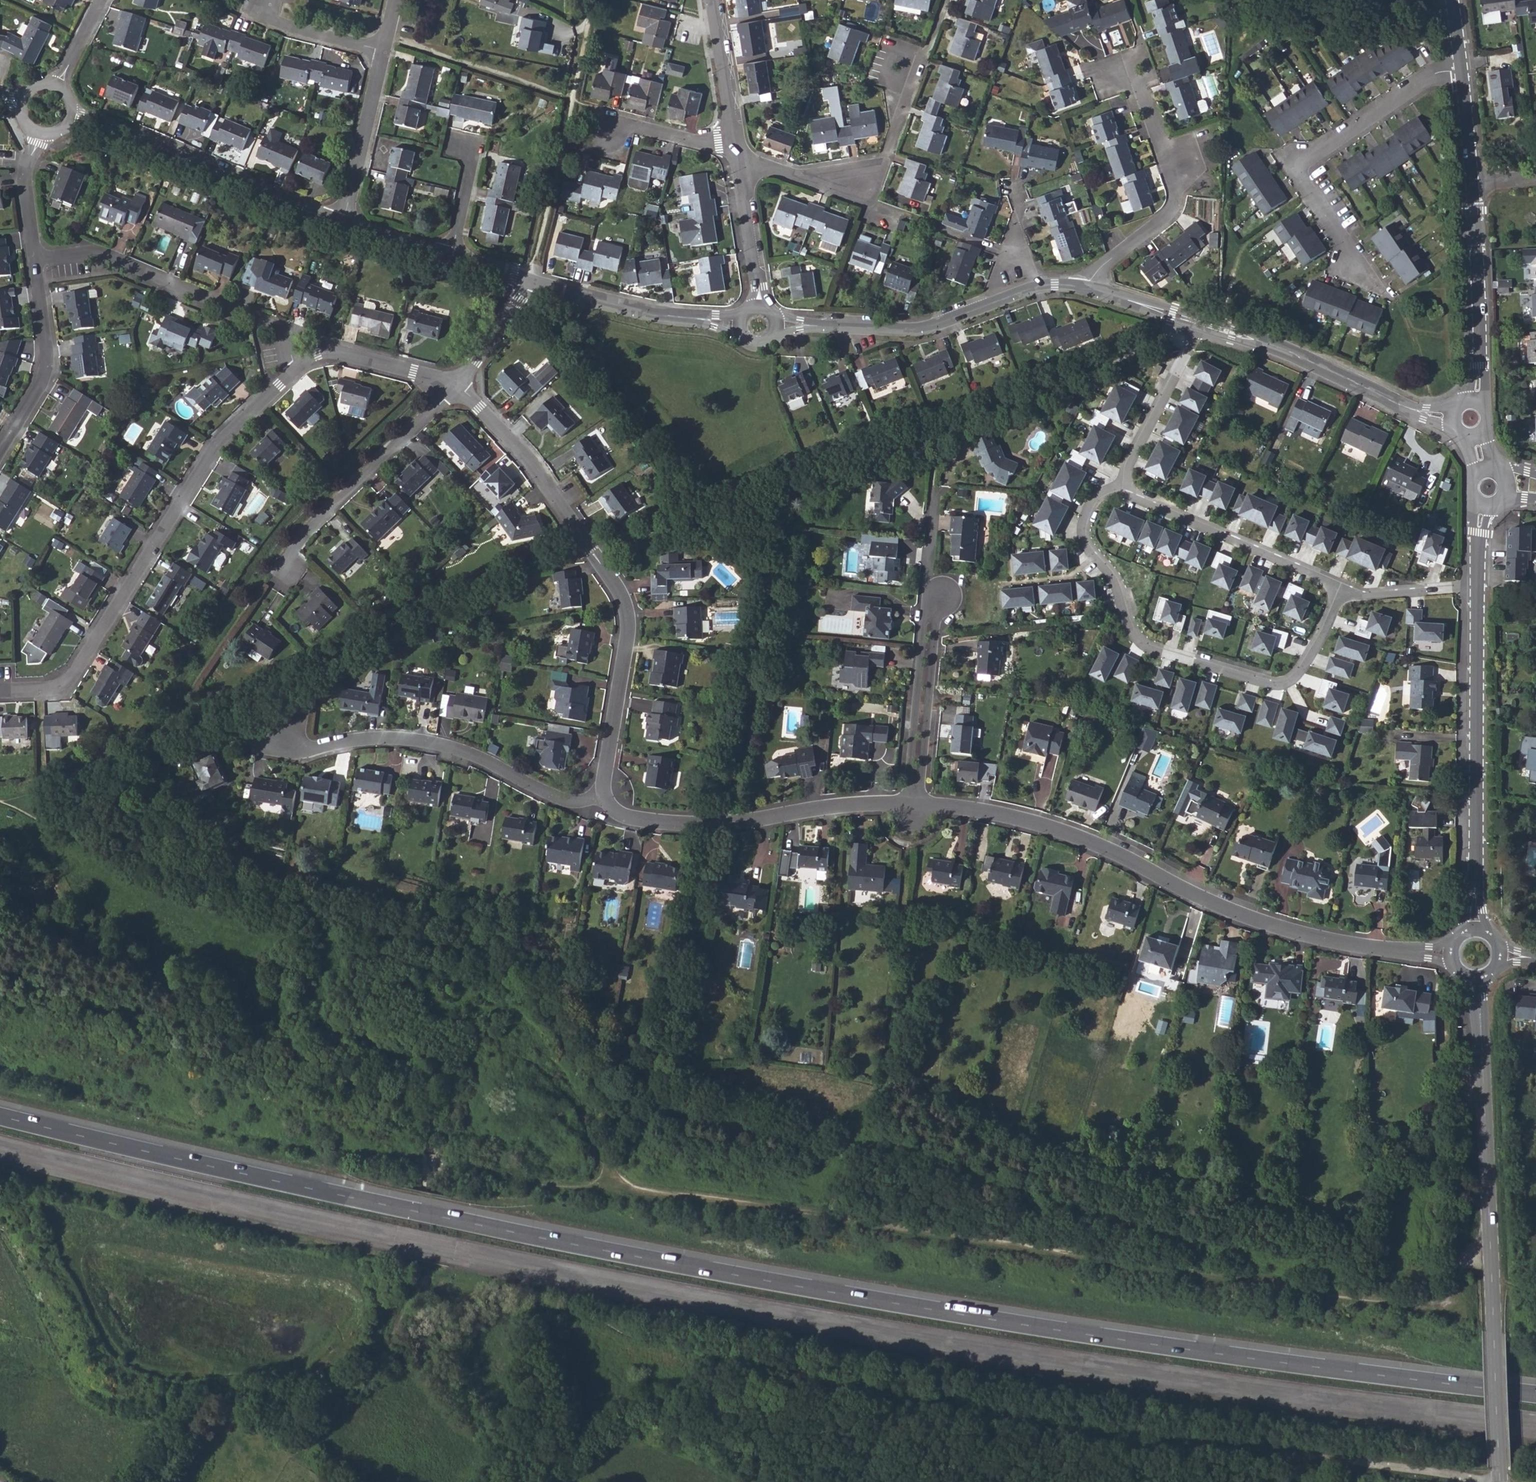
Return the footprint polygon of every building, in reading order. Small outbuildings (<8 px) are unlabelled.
[(63,10),(67,2),(68,0),(44,0),(63,10)] [(134,2),(156,8),(159,0),(134,0),(134,2)] [(515,16),(516,12),(518,6),(519,4),(513,2),(512,3),(506,1),(502,0),(479,0),(478,2),(515,16)] [(737,8),(734,8),(735,16),(761,12),(760,0),(736,0),(737,8)] [(928,10),(930,0),(895,0),(894,3),(928,10)] [(994,6),(996,0),(977,0),(979,0),(977,6),(968,5),(966,12),(988,20),(991,5),(994,6)] [(1060,36),(1086,27),(1086,26),(1094,23),(1089,7),(1087,1),(1086,0),(1066,0),(1069,10),(1043,19),(1060,36)] [(1094,23),(1098,32),(1105,29),(1104,27),(1131,18),(1124,0),(1116,0),(1097,7),(1096,4),(1089,7),(1094,23)] [(1160,34),(1177,29),(1174,22),(1179,20),(1173,3),(1169,4),(1168,0),(1149,0),(1148,0),(1151,10),(1155,9),(1158,17),(1153,18),(1159,35),(1160,34)] [(1517,8),(1516,0),(1481,0),(1484,22),(1502,20),(1500,10),(1509,9),(1517,8)] [(799,2),(800,4),(801,13),(808,12),(806,1),(799,2)] [(642,3),(637,24),(646,27),(642,42),(654,45),(661,47),(664,37),(666,38),(670,22),(660,19),(661,15),(664,16),(666,9),(642,3)] [(781,8),(782,16),(801,13),(800,4),(781,8)] [(1509,9),(1510,16),(1518,15),(1517,8),(1509,9)] [(120,11),(118,19),(120,20),(113,45),(135,52),(136,49),(146,18),(120,11)] [(30,22),(38,27),(41,20),(33,16),(30,22)] [(957,17),(954,25),(958,26),(949,51),(974,60),(981,41),(975,38),(978,31),(975,30),(977,24),(957,17)] [(1,49),(2,46),(14,52),(14,53),(33,63),(49,32),(47,31),(51,25),(41,20),(38,27),(30,22),(22,38),(10,32),(7,35),(0,34),(0,49),(1,49)] [(736,23),(738,32),(741,31),(743,44),(741,44),(743,55),(766,51),(761,20),(736,23)] [(175,27),(185,30),(187,24),(177,21),(175,27)] [(828,55),(850,64),(860,40),(866,42),(869,34),(840,23),(828,55)] [(1010,33),(1012,27),(1000,23),(998,29),(1010,33)] [(218,29),(205,24),(198,44),(205,47),(202,56),(213,60),(216,50),(224,53),(225,48),(232,51),(238,33),(231,31),(230,33),(222,30),(221,33),(217,31),(218,29)] [(175,27),(173,33),(182,36),(185,30),(175,27)] [(520,47),(538,50),(542,31),(524,27),(520,47)] [(1160,34),(1170,64),(1168,65),(1174,79),(1182,76),(1200,70),(1195,56),(1192,57),(1182,27),(1177,29),(1160,34)] [(232,51),(239,53),(238,57),(264,66),(270,47),(261,44),(261,46),(256,45),(257,42),(245,38),(246,36),(238,33),(232,51)] [(1326,80),(1341,103),(1356,92),(1355,90),(1370,80),(1385,69),(1388,73),(1402,64),(1412,57),(1397,35),(1388,42),(1374,51),(1371,47),(1355,58),(1340,68),(1341,70),(1326,80)] [(1412,41),(1416,48),(1424,42),(1419,36),(1412,41)] [(1047,84),(1070,76),(1067,68),(1065,69),(1056,43),(1044,47),(1042,39),(1027,43),(1026,47),(1028,53),(1035,51),(1047,84)] [(794,49),(795,55),(807,53),(806,47),(794,49)] [(298,59),(285,56),(280,77),(306,83),(307,79),(315,81),(319,62),(312,60),(311,62),(302,60),(301,63),(297,62),(298,59)] [(621,96),(627,74),(615,71),(618,59),(608,56),(603,76),(596,74),(591,95),(608,99),(610,90),(615,91),(614,94),(621,96)] [(743,63),(744,72),(748,72),(749,79),(748,79),(750,92),(759,91),(759,93),(770,91),(766,60),(743,63)] [(315,81),(322,83),(321,86),(347,92),(352,72),(338,69),(337,72),(333,71),(334,67),(326,66),(327,64),(319,62),(315,81)] [(684,66),(668,62),(665,73),(681,77),(684,66)] [(940,64),(938,71),(941,73),(932,98),(957,107),(964,88),(959,86),(961,79),(958,77),(960,71),(940,64)] [(401,99),(426,105),(434,70),(412,65),(410,74),(413,75),(411,79),(409,79),(406,92),(403,91),(401,99)] [(1510,69),(1488,72),(1491,91),(1495,90),(1496,100),(1495,100),(1497,119),(1515,117),(1512,97),(1509,98),(1508,88),(1513,87),(1510,69)] [(212,82),(220,85),(223,76),(215,74),(212,82)] [(631,75),(629,82),(633,83),(627,105),(644,109),(647,98),(650,99),(650,102),(657,104),(662,83),(631,75)] [(118,102),(119,99),(122,101),(121,104),(130,107),(139,87),(113,76),(105,97),(118,102)] [(1047,84),(1056,109),(1076,102),(1073,93),(1075,92),(1070,76),(1047,84)] [(1164,83),(1167,90),(1168,89),(1179,120),(1200,113),(1189,81),(1185,83),(1182,76),(1174,79),(1164,83)] [(1264,113),(1279,135),(1289,129),(1304,119),(1319,108),(1327,103),(1312,81),(1304,86),(1289,96),(1274,106),(1264,113)] [(666,115),(683,119),(686,109),(689,109),(688,112),(696,115),(701,93),(679,87),(677,94),(672,93),(666,115)] [(137,110),(144,113),(145,112),(158,117),(159,114),(163,115),(161,118),(170,122),(178,103),(153,92),(151,96),(144,93),(137,110)] [(478,122),(478,119),(483,120),(483,123),(491,125),(496,104),(461,96),(460,99),(454,98),(451,110),(450,114),(457,115),(455,121),(463,123),(464,119),(478,122)] [(398,110),(395,124),(416,130),(421,111),(424,111),(426,105),(401,99),(399,106),(402,106),(401,110),(398,110)] [(439,105),(448,108),(450,101),(441,99),(439,105)] [(179,123),(185,126),(187,122),(191,124),(189,127),(203,133),(202,135),(209,139),(217,121),(219,116),(194,106),(193,108),(186,105),(179,123)] [(451,110),(439,107),(438,110),(437,115),(449,118),(450,114),(451,110)] [(844,125),(847,145),(855,144),(854,137),(878,133),(874,110),(850,113),(851,124),(844,125)] [(1099,143),(1103,141),(1120,135),(1116,125),(1115,125),(1112,117),(1114,116),(1112,110),(1092,117),(1094,124),(1092,124),(1099,143)] [(923,111),(920,119),(924,120),(915,145),(941,155),(947,135),(942,133),(944,126),(941,125),(943,118),(923,111)] [(844,125),(836,127),(834,116),(810,120),(814,144),(815,143),(816,151),(826,149),(825,142),(838,140),(839,146),(847,145),(844,125)] [(1336,168),(1351,190),(1359,184),(1375,174),(1378,178),(1394,167),(1409,157),(1408,155),(1422,146),(1432,139),(1416,116),(1406,123),(1393,132),(1394,134),(1379,145),(1363,156),(1360,152),(1344,162),(1336,168)] [(209,139),(217,142),(217,140),(229,145),(231,142),(235,144),(233,147),(242,150),(250,130),(225,119),(224,124),(217,121),(209,139)] [(1021,155),(1025,137),(1026,128),(1019,127),(1019,130),(987,125),(983,146),(1014,151),(1014,153),(1021,155)] [(789,154),(796,136),(770,126),(763,144),(789,154)] [(265,160),(266,157),(270,159),(269,162),(282,168),(280,171),(288,174),(298,150),(278,142),(282,133),(271,128),(267,137),(265,136),(256,157),(265,160)] [(1103,141),(1116,178),(1127,175),(1137,171),(1126,141),(1128,141),(1126,133),(1120,135),(1103,141)] [(1019,166),(1027,168),(1028,166),(1055,170),(1059,149),(1032,144),(1033,139),(1025,137),(1021,155),(1019,166)] [(387,174),(406,179),(408,171),(411,172),(415,153),(393,148),(390,163),(393,164),(392,168),(389,167),(387,174)] [(1074,152),(1077,163),(1084,161),(1080,149),(1074,152)] [(1231,167),(1237,175),(1246,191),(1257,207),(1263,216),(1286,200),(1280,191),(1269,175),(1259,160),(1254,151),(1231,167)] [(666,176),(671,157),(662,155),(661,158),(636,152),(628,184),(630,188),(643,191),(647,189),(650,176),(658,178),(659,175),(666,176)] [(311,180),(312,177),(315,178),(314,181),(321,184),(329,164),(305,153),(297,173),(311,180)] [(906,158),(904,165),(907,167),(899,192),(923,201),(930,183),(924,181),(927,173),(924,172),(926,165),(906,158)] [(487,197),(513,203),(520,168),(499,163),(497,172),(500,172),(498,177),(496,177),(493,190),(489,189),(487,197)] [(51,198),(63,202),(63,201),(74,205),(85,176),(62,167),(56,181),(57,182),(51,198)] [(1127,175),(1129,182),(1124,184),(1130,199),(1122,202),(1125,213),(1154,203),(1145,177),(1147,176),(1144,169),(1137,171),(1127,175)] [(567,200),(579,203),(581,198),(599,202),(601,197),(608,199),(609,194),(618,196),(623,175),(614,173),(613,177),(587,171),(583,187),(571,184),(567,200)] [(383,200),(381,208),(402,213),(408,187),(405,185),(406,179),(387,174),(386,181),(387,182),(384,196),(387,197),(386,200),(383,200)] [(695,210),(715,207),(714,199),(710,200),(706,174),(681,177),(684,196),(689,196),(690,203),(694,203),(695,210)] [(559,198),(567,200),(571,184),(564,182),(559,198)] [(1065,214),(1067,214),(1061,197),(1063,196),(1061,188),(1036,197),(1042,214),(1043,213),(1046,221),(1050,220),(1065,214)] [(100,217),(109,221),(110,218),(114,220),(114,221),(123,225),(126,220),(135,224),(145,198),(136,194),(133,201),(122,197),(121,200),(106,194),(102,206),(105,207),(100,217)] [(484,223),(482,232),(503,237),(509,210),(511,210),(513,203),(487,197),(486,204),(488,205),(485,219),(488,220),(487,224),(484,223)] [(973,205),(978,206),(980,200),(973,197),(970,203),(973,205)] [(809,226),(816,206),(809,204),(807,207),(782,198),(773,223),(791,230),(794,224),(801,227),(802,223),(809,226)] [(942,224),(953,228),(984,238),(993,212),(995,213),(997,206),(980,200),(978,206),(973,205),(968,220),(967,223),(958,220),(959,217),(946,213),(942,224)] [(1092,205),(1096,216),(1103,213),(1099,202),(1092,205)] [(155,221),(183,233),(182,236),(181,237),(189,241),(198,218),(162,203),(155,221)] [(809,226),(816,228),(815,232),(823,234),(821,239),(839,246),(848,222),(823,212),(824,209),(816,206),(809,226)] [(689,227),(691,244),(692,246),(716,243),(713,216),(716,215),(715,207),(695,210),(696,218),(693,218),(694,226),(689,227)] [(646,217),(655,220),(657,214),(648,211),(646,217)] [(1272,229),(1283,245),(1287,242),(1297,257),(1303,266),(1325,251),(1319,242),(1309,227),(1306,229),(1295,213),(1272,229)] [(1050,220),(1053,228),(1067,223),(1065,214),(1050,220)] [(153,225),(182,236),(183,233),(155,221),(153,225)] [(1050,229),(1052,235),(1054,235),(1058,245),(1054,246),(1053,248),(1055,254),(1057,255),(1061,254),(1064,261),(1084,254),(1074,228),(1071,229),(1068,222),(1067,223),(1053,228),(1050,229)] [(1160,252),(1173,268),(1174,269),(1199,249),(1196,245),(1201,241),(1199,238),(1205,234),(1196,222),(1184,231),(1185,233),(1160,252)] [(1370,238),(1376,246),(1387,262),(1389,261),(1399,276),(1405,284),(1428,270),(1422,261),(1412,245),(1409,246),(1398,230),(1393,223),(1370,238)] [(689,227),(682,228),(685,245),(691,244),(689,227)] [(583,270),(588,251),(581,249),(583,239),(560,232),(553,255),(577,261),(576,267),(583,270)] [(1209,248),(1218,249),(1218,237),(1210,237),(1209,248)] [(1,274),(1,276),(11,275),(10,265),(9,265),(8,257),(10,256),(9,247),(7,247),(6,239),(0,240),(0,274),(1,274)] [(881,274),(891,247),(883,244),(881,248),(858,240),(849,264),(872,272),(873,271),(881,274)] [(1196,245),(1199,249),(1205,245),(1201,241),(1196,245)] [(583,270),(591,272),(593,265),(616,271),(622,249),(599,243),(596,253),(588,251),(583,270)] [(956,248),(945,278),(966,285),(976,257),(978,257),(980,250),(963,243),(961,250),(956,248)] [(799,253),(802,247),(795,244),(793,251),(799,253)] [(236,255),(229,252),(227,256),(203,246),(194,270),(203,273),(204,269),(220,275),(221,274),(231,278),(240,256),(236,255)] [(1147,262),(1139,267),(1153,285),(1168,274),(1172,279),(1178,274),(1174,269),(1173,268),(1160,252),(1159,250),(1153,255),(1155,257),(1148,263),(1147,262)] [(1146,260),(1147,262),(1148,263),(1155,257),(1153,255),(1146,260)] [(703,259),(704,266),(700,267),(701,274),(697,275),(699,294),(724,291),(720,264),(724,264),(723,256),(703,259)] [(254,261),(249,259),(240,281),(255,287),(254,289),(267,294),(267,292),(274,294),(285,299),(293,280),(277,274),(279,271),(264,265),(264,264),(263,261),(255,258),(254,261)] [(621,283),(629,285),(638,284),(639,287),(662,284),(663,289),(671,288),(669,270),(660,271),(659,259),(635,263),(635,260),(627,261),(621,283)] [(913,302),(920,284),(912,282),(916,271),(893,263),(885,286),(907,294),(905,300),(913,302)] [(781,270),(783,278),(789,277),(793,300),(816,297),(812,273),(801,274),(800,267),(781,270)] [(1302,305),(1312,308),(1330,315),(1346,322),(1345,325),(1363,331),(1373,335),(1382,310),(1372,306),(1355,299),(1356,296),(1339,290),(1321,283),(1312,279),(1302,305)] [(308,283),(301,301),(308,304),(307,306),(316,310),(317,309),(322,310),(321,312),(331,315),(337,297),(334,296),(335,293),(311,284),(308,283)] [(19,328),(18,318),(15,318),(14,314),(12,314),(11,308),(13,307),(12,297),(15,296),(14,288),(0,290),(0,331),(19,328)] [(63,294),(64,304),(68,304),(71,322),(73,322),(74,330),(94,328),(93,319),(91,320),(87,291),(63,294)] [(374,303),(366,301),(365,305),(364,308),(374,311),(376,306),(374,303)] [(356,302),(350,326),(358,328),(359,326),(372,329),(371,335),(388,339),(394,316),(374,311),(364,308),(365,305),(359,303),(356,302)] [(408,330),(415,331),(415,333),(428,336),(428,337),(437,340),(443,319),(419,313),(420,310),(413,308),(408,330)] [(173,347),(175,342),(184,346),(186,343),(196,347),(198,343),(210,348),(217,331),(205,326),(202,332),(182,323),(180,326),(172,322),(174,318),(167,315),(160,332),(154,330),(152,336),(155,337),(152,344),(162,348),(164,343),(173,347)] [(1042,315),(1016,325),(1015,324),(1008,326),(1015,344),(1022,342),(1024,346),(1050,335),(1048,331),(1042,315)] [(1048,331),(1050,335),(1055,349),(1062,346),(1064,350),(1093,339),(1085,319),(1056,330),(1055,328),(1048,331)] [(1529,363),(1535,363),(1535,332),(1530,332),(1530,340),(1528,340),(1529,363)] [(961,345),(968,362),(974,360),(976,364),(1002,354),(994,334),(969,344),(968,342),(961,345)] [(72,357),(73,366),(75,365),(77,379),(98,376),(95,352),(99,351),(98,342),(97,342),(96,335),(76,338),(77,345),(73,346),(74,356),(72,357)] [(1,346),(0,346),(0,385),(5,387),(10,375),(8,375),(11,366),(15,367),(18,359),(15,357),(21,340),(2,343),(1,346)] [(173,347),(182,351),(184,346),(175,342),(173,347)] [(914,365),(922,384),(948,374),(946,369),(953,366),(946,350),(939,353),(940,354),(914,365)] [(869,366),(861,369),(862,371),(855,374),(861,391),(869,388),(868,387),(875,384),(877,388),(903,378),(895,359),(870,368),(869,366)] [(536,378),(550,364),(546,360),(525,379),(527,381),(533,375),(536,378)] [(1214,387),(1221,373),(1202,363),(1195,377),(1197,378),(1191,391),(1188,390),(1181,404),(1183,405),(1192,409),(1200,414),(1207,399),(1205,398),(1212,385),(1214,387)] [(531,388),(536,393),(558,373),(550,364),(536,378),(533,375),(527,381),(525,379),(512,365),(497,379),(507,389),(505,390),(511,396),(513,394),(519,400),(531,388)] [(1152,373),(1158,376),(1163,368),(1157,365),(1152,373)] [(1240,395),(1250,400),(1253,395),(1278,406),(1288,386),(1263,374),(1264,371),(1254,366),(1240,395)] [(197,403),(204,411),(212,404),(214,407),(217,406),(229,395),(227,393),(240,382),(226,367),(213,379),(212,378),(199,391),(195,387),(185,397),(193,406),(197,403)] [(822,382),(830,402),(847,395),(847,393),(853,391),(845,370),(839,373),(840,376),(831,380),(830,379),(822,382)] [(778,382),(786,403),(803,397),(803,394),(810,392),(802,372),(795,375),(795,377),(787,380),(786,379),(778,382)] [(337,391),(344,393),(341,403),(367,409),(372,389),(355,385),(355,382),(340,378),(337,391)] [(1097,410),(1093,417),(1107,425),(1111,418),(1121,424),(1128,410),(1130,411),(1140,390),(1126,383),(1123,390),(1118,387),(1111,401),(1110,400),(1103,414),(1097,410)] [(287,413),(293,419),(291,421),(298,428),(306,421),(310,425),(313,425),(319,419),(319,416),(316,412),(322,407),(319,404),(324,400),(323,397),(315,388),(309,393),(307,391),(301,397),(303,399),(296,406),(295,405),(287,413)] [(50,429),(68,440),(87,410),(92,400),(74,389),(69,398),(68,397),(59,412),(60,413),(50,429)] [(530,419),(542,431),(549,424),(561,436),(575,424),(563,410),(564,408),(553,396),(530,419)] [(1285,428),(1293,432),(1298,420),(1322,431),(1331,412),(1308,401),(1307,402),(1299,399),(1285,428)] [(87,410),(98,416),(104,407),(92,400),(87,410)] [(1192,409),(1183,405),(1181,408),(1180,408),(1173,421),(1172,421),(1165,435),(1166,436),(1164,440),(1173,444),(1175,441),(1183,445),(1199,418),(1190,413),(1192,409)] [(1096,428),(1081,454),(1074,450),(1070,457),(1084,465),(1088,458),(1100,465),(1107,451),(1108,452),(1115,438),(1104,432),(1107,425),(1093,417),(1089,425),(1096,428)] [(1340,441),(1376,458),(1388,435),(1371,427),(1369,431),(1364,429),(1365,426),(1351,419),(1340,441)] [(147,451),(167,463),(174,451),(172,450),(177,443),(181,445),(187,435),(166,422),(147,451)] [(878,427),(881,433),(888,430),(885,424),(878,427)] [(443,441),(473,473),(489,457),(459,425),(443,441)] [(262,441),(250,453),(264,467),(280,450),(282,452),(288,446),(270,429),(264,434),(267,436),(269,439),(265,443),(262,441)] [(22,466),(39,477),(59,444),(41,432),(33,445),(32,445),(27,452),(29,454),(22,466)] [(969,443),(975,456),(977,455),(983,467),(985,466),(987,471),(996,478),(996,480),(1007,485),(1010,476),(1015,475),(1019,464),(1007,457),(1000,443),(997,444),(993,437),(986,440),(985,436),(969,443)] [(577,455),(583,463),(580,465),(591,481),(610,468),(589,437),(572,448),(577,455)] [(1173,444),(1164,440),(1162,443),(1146,470),(1148,471),(1146,475),(1155,479),(1157,476),(1165,480),(1180,453),(1171,448),(1173,444)] [(431,451),(425,457),(438,470),(445,477),(450,471),(431,451)] [(1263,464),(1269,467),(1275,455),(1268,452),(1263,464)] [(574,456),(580,465),(583,463),(577,455),(574,456)] [(396,482),(410,497),(438,470),(425,457),(424,456),(418,463),(416,461),(408,468),(409,469),(396,482)] [(1417,493),(1419,494),(1426,479),(1414,473),(1416,470),(1403,464),(1404,461),(1394,456),(1384,478),(1406,488),(1402,496),(1413,501),(1417,493)] [(1084,465),(1070,457),(1066,465),(1068,465),(1061,478),(1060,478),(1052,491),(1051,490),(1047,497),(1049,498),(1061,505),(1065,498),(1071,502),(1078,488),(1079,489),(1087,475),(1081,472),(1084,465)] [(801,460),(805,470),(811,468),(807,458),(801,460)] [(517,485),(495,463),(479,478),(501,500),(517,485)] [(140,470),(153,478),(157,472),(145,464),(144,464),(140,470)] [(140,470),(131,465),(128,469),(135,474),(120,497),(139,509),(156,480),(153,478),(140,470)] [(237,466),(233,472),(245,479),(249,473),(237,466)] [(1219,483),(1218,486),(1205,480),(1206,478),(1190,471),(1182,491),(1197,498),(1198,495),(1212,501),(1211,503),(1226,510),(1235,490),(1219,483)] [(212,505),(232,516),(247,490),(244,489),(248,481),(245,479),(233,472),(228,480),(223,477),(218,485),(224,489),(220,497),(218,495),(212,505)] [(870,503),(873,504),(875,504),(873,522),(889,523),(890,515),(892,515),(894,500),(908,488),(897,474),(885,484),(873,483),(872,493),(871,493),(870,503)] [(6,531),(31,491),(10,479),(7,485),(9,486),(3,495),(3,494),(0,499),(0,527),(6,531)] [(605,507),(607,505),(612,512),(618,521),(637,507),(621,485),(600,500),(605,507)] [(271,494),(278,498),(281,492),(274,488),(271,494)] [(363,526),(378,542),(402,519),(401,517),(410,508),(397,494),(387,503),(384,501),(376,509),(378,511),(363,526)] [(1254,522),(1263,502),(1262,503),(1248,497),(1247,499),(1240,496),(1234,511),(1241,514),(1240,516),(1254,522)] [(1042,513),(1035,526),(1040,529),(1050,534),(1054,536),(1061,522),(1060,522),(1068,508),(1061,505),(1049,498),(1041,512),(1042,513)] [(1277,508),(1263,502),(1254,522),(1255,521),(1269,527),(1277,508)] [(496,517),(513,541),(542,536),(540,526),(537,526),(535,517),(521,518),(511,503),(496,517)] [(361,524),(363,526),(378,511),(376,509),(361,524)] [(1143,534),(1147,525),(1144,523),(1144,522),(1116,510),(1107,529),(1119,534),(1116,541),(1121,543),(1124,536),(1136,542),(1140,532),(1143,534)] [(1285,518),(1278,515),(1272,530),(1279,533),(1285,518)] [(972,563),(974,548),(976,548),(979,519),(952,517),(950,534),(954,535),(953,543),(952,543),(951,556),(953,556),(953,561),(972,563)] [(1308,543),(1314,528),(1308,525),(1309,523),(1294,517),(1286,536),(1300,543),(1302,540),(1308,543)] [(100,540),(120,553),(124,546),(122,544),(131,529),(114,518),(100,540)] [(1163,530),(1163,529),(1148,523),(1147,525),(1143,534),(1140,542),(1155,549),(1159,539),(1162,541),(1166,531),(1163,530)] [(805,529),(798,528),(796,535),(804,536),(805,529)] [(1314,528),(1308,543),(1315,546),(1314,548),(1328,555),(1337,535),(1322,529),(1321,531),(1314,528)] [(1430,531),(1421,528),(1414,550),(1422,553),(1423,551),(1436,555),(1434,561),(1442,564),(1447,548),(1440,546),(1443,538),(1429,533),(1430,531)] [(1510,528),(1508,531),(1508,543),(1506,543),(1506,551),(1530,552),(1530,529),(1510,528)] [(1051,540),(1050,534),(1040,529),(1041,538),(1046,538),(1046,541),(1051,540)] [(194,549),(187,561),(207,573),(212,564),(220,551),(225,544),(232,549),(236,543),(216,530),(212,537),(208,534),(199,547),(197,552),(194,549)] [(1195,543),(1194,546),(1181,540),(1182,537),(1167,530),(1158,551),(1173,557),(1175,555),(1188,560),(1187,563),(1202,570),(1211,550),(1195,543)] [(327,562),(339,575),(358,557),(362,560),(368,555),(352,539),(346,544),(344,542),(337,549),(338,551),(327,562)] [(1350,543),(1343,540),(1336,555),(1344,558),(1350,543)] [(1361,566),(1370,545),(1370,546),(1356,540),(1347,559),(1361,566)] [(450,549),(454,553),(461,547),(457,542),(450,549)] [(870,556),(874,557),(873,571),(879,571),(878,583),(888,584),(892,580),(902,581),(903,566),(898,565),(899,558),(897,558),(898,545),(871,542),(870,556)] [(1370,545),(1361,566),(1362,566),(1362,565),(1376,571),(1378,567),(1385,570),(1391,555),(1384,552),(1385,551),(1370,545)] [(454,553),(459,558),(466,552),(461,547),(454,553)] [(1067,550),(1052,552),(1054,571),(1069,570),(1067,550)] [(212,564),(217,567),(222,566),(227,559),(226,554),(220,551),(212,564)] [(1530,552),(1506,551),(1506,574),(1505,574),(1504,581),(1525,581),(1525,569),(1527,569),(1527,560),(1530,560),(1530,552)] [(1232,559),(1218,552),(1212,567),(1218,570),(1213,583),(1230,590),(1237,572),(1228,568),(1232,559)] [(651,580),(652,594),(667,593),(667,579),(681,579),(681,581),(692,581),(692,578),(701,578),(701,562),(677,562),(677,553),(661,557),(661,566),(658,566),(658,574),(664,574),(664,579),(659,580),(654,580),(651,580)] [(1016,575),(1046,572),(1044,553),(1014,556),(1016,575)] [(175,564),(167,576),(166,576),(147,605),(164,615),(182,585),(184,587),(192,574),(175,564)] [(96,593),(93,591),(97,584),(100,585),(105,578),(87,566),(72,590),(68,588),(62,598),(84,612),(90,602),(96,593)] [(1263,572),(1250,566),(1244,579),(1257,585),(1263,572)] [(580,589),(583,589),(582,579),(574,580),(574,572),(553,574),(554,582),(560,582),(562,608),(582,606),(581,595),(580,589)] [(1269,611),(1281,584),(1267,577),(1255,605),(1269,611)] [(1257,585),(1244,579),(1240,588),(1253,593),(1257,585)] [(1079,584),(1080,600),(1096,599),(1094,582),(1079,584)] [(220,592),(226,596),(231,588),(224,584),(220,592)] [(1041,588),(1043,605),(1073,602),(1071,584),(1041,588)] [(1304,590),(1290,584),(1283,598),(1290,601),(1285,614),(1301,621),(1309,604),(1300,600),(1304,590)] [(307,604),(306,603),(296,614),(307,625),(311,622),(319,630),(333,616),(330,614),(338,607),(319,588),(311,595),(313,598),(316,601),(309,607),(307,604)] [(1003,591),(1005,609),(1035,606),(1033,588),(1003,591)] [(851,611),(864,612),(862,636),(887,638),(888,629),(891,629),(891,619),(890,618),(890,610),(879,608),(879,598),(853,595),(851,611)] [(1169,600),(1160,597),(1153,619),(1162,622),(1163,620),(1176,624),(1174,629),(1182,632),(1186,616),(1179,614),(1182,606),(1168,602),(1169,600)] [(307,604),(309,607),(316,601),(313,598),(307,604)] [(674,619),(678,619),(678,624),(677,625),(677,638),(689,638),(691,640),(704,639),(703,618),(701,618),(701,608),(674,608),(674,619)] [(48,654),(50,655),(67,628),(69,629),(73,623),(54,610),(33,644),(29,642),(22,653),(28,656),(27,665),(38,666),(40,665),(48,654)] [(1232,617),(1209,610),(1207,619),(1209,620),(1205,633),(1223,639),(1227,625),(1229,626),(1232,617)] [(1421,611),(1407,610),(1406,624),(1416,625),(1415,640),(1442,642),(1443,626),(1445,626),(1445,623),(1433,623),(1433,625),(1421,624),(1421,611)] [(123,657),(137,666),(140,665),(143,661),(142,658),(140,657),(162,623),(144,612),(136,624),(134,623),(130,630),(132,632),(122,647),(128,650),(123,657)] [(1359,619),(1354,634),(1369,638),(1372,631),(1385,635),(1391,617),(1372,612),(1369,622),(1359,619)] [(1193,619),(1189,634),(1197,636),(1201,621),(1193,619)] [(264,630),(255,624),(242,644),(252,650),(249,655),(260,662),(264,656),(270,660),(273,654),(272,650),(278,640),(268,633),(264,630)] [(568,659),(575,660),(576,662),(587,663),(589,648),(591,648),(592,641),(593,640),(594,632),(572,629),(569,647),(558,645),(556,657),(561,657),(560,663),(567,664),(568,659)] [(1271,636),(1258,632),(1252,650),(1271,656),(1274,646),(1284,649),(1288,634),(1273,629),(1271,636)] [(1369,646),(1340,638),(1336,653),(1365,661),(1369,646)] [(272,650),(273,654),(281,642),(278,640),(272,650)] [(977,651),(980,651),(978,671),(987,672),(989,674),(997,675),(999,653),(1002,653),(1003,643),(978,640),(977,651)] [(1105,682),(1118,656),(1104,649),(1091,675),(1105,682)] [(652,673),(652,672),(650,684),(665,687),(665,685),(677,687),(681,665),(682,665),(684,655),(654,650),(653,659),(654,659),(653,667),(656,668),(655,673),(652,673)] [(859,655),(855,655),(855,651),(845,650),(843,667),(840,666),(838,682),(853,684),(857,687),(867,688),(869,669),(869,665),(873,666),(883,667),(884,653),(869,652),(868,656),(859,655)] [(1132,675),(1138,662),(1126,656),(1119,668),(1132,675)] [(1344,662),(1331,658),(1327,671),(1340,675),(1344,662)] [(500,669),(512,671),(513,664),(503,662),(501,662),(501,663),(500,669)] [(1344,662),(1340,675),(1350,678),(1354,664),(1344,662)] [(113,670),(130,680),(134,673),(118,663),(113,670)] [(113,670),(106,665),(101,672),(103,673),(96,685),(96,686),(91,694),(99,699),(97,701),(98,704),(105,709),(107,708),(121,684),(126,687),(130,680),(113,670)] [(1409,681),(1411,682),(1410,709),(1433,710),(1433,699),(1432,699),(1433,691),(1436,691),(1436,682),(1432,682),(1432,667),(1410,666),(1409,681)] [(1127,683),(1132,675),(1119,668),(1115,677),(1127,683)] [(567,672),(553,670),(551,680),(563,681),(565,682),(567,672)] [(1174,674),(1160,670),(1156,683),(1170,687),(1174,674)] [(339,707),(365,712),(365,713),(376,715),(383,675),(372,672),(369,693),(343,688),(339,707)] [(399,682),(401,684),(399,693),(422,697),(422,699),(431,700),(434,686),(431,685),(432,676),(422,674),(421,676),(401,673),(399,682)] [(1188,712),(1196,684),(1181,679),(1172,708),(1188,712)] [(1337,684),(1322,679),(1317,694),(1327,697),(1324,707),(1342,713),(1348,696),(1334,691),(1337,684)] [(586,714),(582,710),(583,706),(587,704),(589,697),(585,696),(586,685),(580,684),(574,689),(565,687),(566,684),(563,681),(551,680),(550,689),(555,690),(554,698),(556,702),(555,710),(558,713),(564,714),(564,717),(584,721),(586,714)] [(1137,686),(1133,701),(1159,709),(1163,693),(1147,688),(1148,686),(1136,682),(1135,685),(1137,686)] [(1212,700),(1216,686),(1203,682),(1199,696),(1212,700)] [(446,716),(453,717),(454,716),(483,721),(487,698),(458,693),(458,696),(451,694),(446,716)] [(1256,698),(1242,694),(1238,707),(1252,711),(1256,698)] [(1210,709),(1212,700),(1199,696),(1196,705),(1210,709)] [(1277,704),(1264,700),(1260,714),(1273,718),(1277,704)] [(646,739),(659,742),(663,739),(669,740),(672,727),(678,728),(679,719),(675,718),(677,705),(655,701),(652,715),(649,714),(647,723),(649,724),(646,739)] [(1241,733),(1245,717),(1229,713),(1230,710),(1218,707),(1217,710),(1219,710),(1215,725),(1241,733)] [(1298,714),(1283,709),(1274,738),(1289,743),(1298,714)] [(59,714),(52,714),(52,716),(53,736),(78,736),(78,717),(68,717),(60,717),(59,714)] [(952,752),(972,755),(972,745),(974,743),(975,738),(973,736),(974,727),(973,727),(974,716),(956,714),(955,725),(954,726),(952,752)] [(1273,718),(1260,714),(1257,723),(1271,727),(1273,718)] [(5,739),(28,738),(27,718),(11,718),(11,715),(4,716),(4,718),(0,718),(0,738),(4,738),(5,739)] [(52,716),(45,717),(46,744),(53,744),(53,736),(52,716)] [(1344,721),(1331,717),(1326,730),(1340,735),(1344,721)] [(1025,750),(1047,756),(1048,752),(1059,755),(1065,734),(1055,730),(1055,727),(1034,721),(1025,750)] [(842,744),(844,746),(843,755),(866,758),(868,744),(871,742),(887,743),(888,727),(872,725),(872,727),(846,725),(845,737),(843,738),(842,744)] [(1150,753),(1152,750),(1144,746),(1147,738),(1155,741),(1158,735),(1143,729),(1136,747),(1150,753)] [(1133,733),(1125,730),(1122,738),(1130,741),(1133,733)] [(1309,730),(1308,733),(1310,733),(1305,748),(1330,757),(1336,741),(1320,736),(1320,734),(1309,730)] [(559,772),(560,765),(565,766),(565,761),(567,761),(571,735),(547,731),(545,739),(537,737),(535,739),(533,751),(535,753),(540,754),(538,764),(541,768),(547,769),(547,771),(559,773),(559,772)] [(1522,736),(1519,765),(1531,767),(1530,782),(1535,783),(1535,738),(1522,736)] [(1144,746),(1152,750),(1155,741),(1147,738),(1144,746)] [(1395,759),(1410,760),(1408,780),(1428,781),(1429,772),(1427,770),(1427,766),(1433,767),(1433,758),(1431,757),(1431,746),(1411,745),(1411,742),(1396,742),(1395,759)] [(781,777),(790,775),(791,778),(801,776),(802,778),(812,777),(811,767),(815,766),(812,748),(794,750),(794,755),(778,758),(766,767),(768,779),(781,777)] [(194,763),(201,780),(196,783),(202,795),(227,784),(214,754),(194,763)] [(648,777),(656,788),(660,794),(671,787),(669,784),(671,771),(674,770),(675,760),(650,755),(648,766),(650,767),(648,777)] [(960,763),(958,782),(979,784),(980,781),(995,782),(996,767),(960,763)] [(354,792),(379,797),(380,795),(388,796),(391,778),(383,777),(383,775),(358,770),(354,792)] [(1129,810),(1131,808),(1137,811),(1148,814),(1151,806),(1152,806),(1157,796),(1141,789),(1144,781),(1132,776),(1119,806),(1129,810)] [(302,801),(336,807),(340,783),(325,780),(324,779),(315,777),(314,778),(306,777),(302,801)] [(647,787),(656,788),(648,777),(647,787)] [(250,803),(258,805),(260,801),(283,805),(287,781),(278,779),(276,783),(271,782),(270,781),(255,778),(250,803)] [(1066,799),(1079,804),(1079,806),(1095,812),(1103,789),(1095,786),(1095,788),(1073,780),(1066,799)] [(1198,813),(1205,816),(1207,822),(1215,825),(1215,826),(1223,830),(1234,807),(1225,803),(1225,804),(1206,795),(1206,794),(1200,791),(1197,790),(1199,786),(1188,780),(1173,812),(1184,818),(1187,813),(1192,815),(1197,813),(1198,813)] [(408,802),(427,806),(426,808),(437,810),(441,784),(431,782),(431,785),(414,782),(412,791),(409,794),(408,802)] [(479,819),(482,802),(482,800),(470,798),(470,797),(455,794),(452,815),(470,818),(470,821),(478,822),(479,819)] [(479,819),(485,821),(489,804),(482,802),(479,819)] [(1410,827),(1423,828),(1423,836),(1417,836),(1417,845),(1415,846),(1415,858),(1431,858),(1431,859),(1443,859),(1443,837),(1435,836),(1434,832),(1436,832),(1436,812),(1410,811),(1410,827)] [(1196,817),(1207,822),(1205,816),(1198,813),(1196,817)] [(523,821),(507,819),(505,828),(502,831),(501,838),(522,842),(521,845),(532,847),(536,824),(526,822),(523,821)] [(1266,838),(1256,835),(1256,836),(1248,834),(1243,835),(1239,844),(1235,842),(1231,855),(1241,859),(1241,857),(1247,859),(1247,861),(1267,868),(1276,842),(1266,838)] [(1378,866),(1356,863),(1355,872),(1357,875),(1356,884),(1375,886),(1375,888),(1386,890),(1389,867),(1391,846),(1382,834),(1372,842),(1379,852),(1378,866)] [(561,839),(549,837),(547,849),(549,852),(547,863),(570,867),(570,871),(578,872),(584,840),(576,838),(576,840),(566,838),(566,841),(561,841),(561,839)] [(894,894),(895,880),(885,879),(886,868),(866,866),(867,845),(853,844),(849,890),(894,894)] [(798,870),(798,867),(800,867),(817,869),(817,871),(828,872),(829,850),(800,847),(799,854),(792,853),(792,852),(781,850),(778,876),(788,878),(789,869),(798,870)] [(593,879),(604,881),(605,879),(613,880),(616,885),(623,886),(628,883),(633,854),(620,851),(619,856),(598,853),(593,879)] [(985,867),(992,869),(989,882),(1004,885),(1004,886),(1009,887),(1009,888),(1018,890),(1024,864),(1016,862),(1015,865),(1006,863),(1006,862),(995,859),(995,858),(987,856),(985,867)] [(1298,887),(1298,885),(1307,886),(1305,891),(1317,894),(1317,889),(1323,891),(1327,888),(1329,877),(1321,875),(1323,864),(1312,862),(1311,864),(1287,858),(1285,865),(1283,867),(1280,881),(1290,884),(1289,885),(1298,887)] [(951,865),(946,864),(946,862),(930,860),(928,873),(934,874),(933,883),(951,886),(951,887),(960,889),(963,867),(955,865),(951,865)] [(665,869),(665,866),(656,865),(656,866),(647,865),(643,887),(675,893),(677,883),(680,883),(682,872),(671,870),(665,869)] [(1033,890),(1036,894),(1050,897),(1047,913),(1062,917),(1065,903),(1068,901),(1073,879),(1055,875),(1056,873),(1042,870),(1042,872),(1040,872),(1039,881),(1035,883),(1033,890)] [(724,894),(726,897),(726,905),(735,906),(737,908),(746,909),(746,912),(756,914),(757,910),(765,911),(768,891),(760,889),(760,887),(749,886),(749,888),(741,887),(741,885),(732,883),(731,885),(726,884),(724,894)] [(1305,891),(1304,896),(1321,900),(1323,891),(1317,889),(1317,894),(1305,891)] [(1106,920),(1123,926),(1122,928),(1131,931),(1139,907),(1130,904),(1129,906),(1112,900),(1106,920)] [(834,909),(826,908),(825,921),(833,921),(834,909)] [(1159,943),(1147,939),(1139,964),(1171,974),(1179,949),(1167,946),(1159,943)] [(1197,981),(1219,986),(1227,983),(1228,976),(1231,973),(1234,973),(1237,958),(1235,957),(1237,944),(1223,942),(1221,952),(1214,951),(1214,947),(1203,945),(1201,954),(1203,954),(1202,960),(1200,960),(1197,981)] [(612,975),(620,977),(622,967),(614,965),(612,975)] [(1270,966),(1255,965),(1254,982),(1268,983),(1267,997),(1278,998),(1278,996),(1289,997),(1290,992),(1300,993),(1302,968),(1281,966),(1281,969),(1274,972),(1270,966)] [(620,977),(627,978),(629,968),(622,967),(620,977)] [(1343,981),(1322,978),(1320,988),(1326,989),(1324,998),(1342,1001),(1342,1003),(1356,1006),(1358,994),(1356,991),(1357,983),(1346,981),(1343,981)] [(1395,988),(1385,986),(1382,1008),(1396,1011),(1395,1024),(1412,1025),(1414,1019),(1422,1021),(1423,1033),(1436,1033),(1436,1011),(1428,1011),(1431,994),(1407,990),(1395,988)] [(1532,994),(1532,998),(1520,997),(1518,1019),(1535,1021),(1535,994),(1532,994)] [(1194,1007),(1187,1005),(1185,1012),(1192,1014),(1194,1007)]
